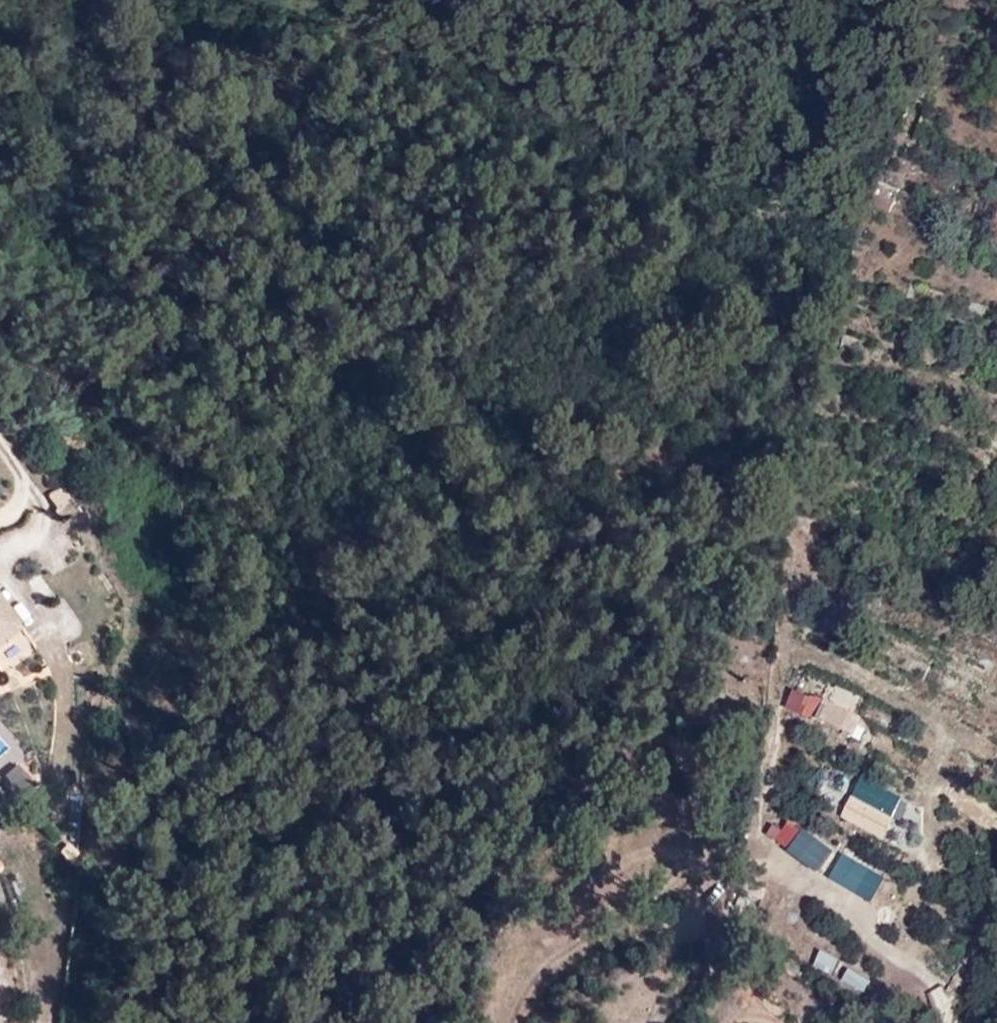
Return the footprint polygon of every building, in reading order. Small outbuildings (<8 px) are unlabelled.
[(0,596),(0,667),(2,669),(30,648),(16,627),(19,624),(0,596)] [(797,686),(789,708),(856,734),(865,711),(797,686)] [(18,791),(30,779),(15,762),(2,774),(18,791)] [(861,774),(842,819),(889,839),(908,793),(861,774)] [(819,869),(835,847),(789,814),(773,836),(819,869)] [(844,850),(830,876),(857,891),(872,865),(844,850)] [(814,963),(834,972),(841,955),(821,947),(814,963)] [(847,966),(843,982),(870,989),(874,973),(847,966)]
